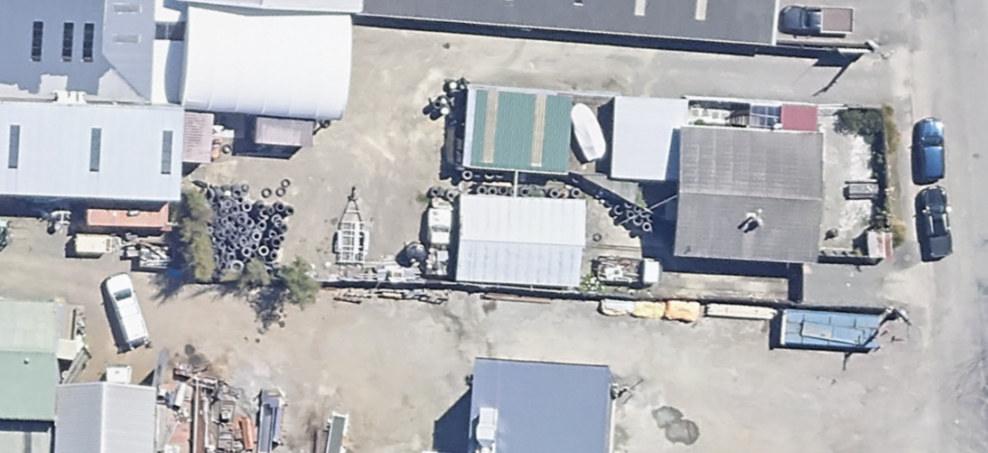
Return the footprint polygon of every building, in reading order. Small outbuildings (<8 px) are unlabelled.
[(144,0),(0,0),(0,184),(172,198),(179,107),(135,104),(144,0)] [(367,0),(230,0),(366,10),(367,0)] [(366,10),(772,42),(775,0),(367,0),(366,10)] [(266,22),(216,19),(210,126),(260,129),(266,22)] [(563,96),(460,93),(458,167),(561,170),(563,96)] [(680,100),(609,98),(607,178),(679,180),(677,261),(813,265),(818,107),(745,105),(680,103),(680,100)] [(578,203),(457,200),(455,284),(576,287),(578,203)] [(0,305),(0,452),(63,452),(66,306),(0,305)] [(556,415),(468,412),(467,452),(555,452),(556,415)] [(673,420),(556,415),(555,452),(673,452),(673,420)] [(673,452),(754,452),(755,423),(673,420),(673,452)]
